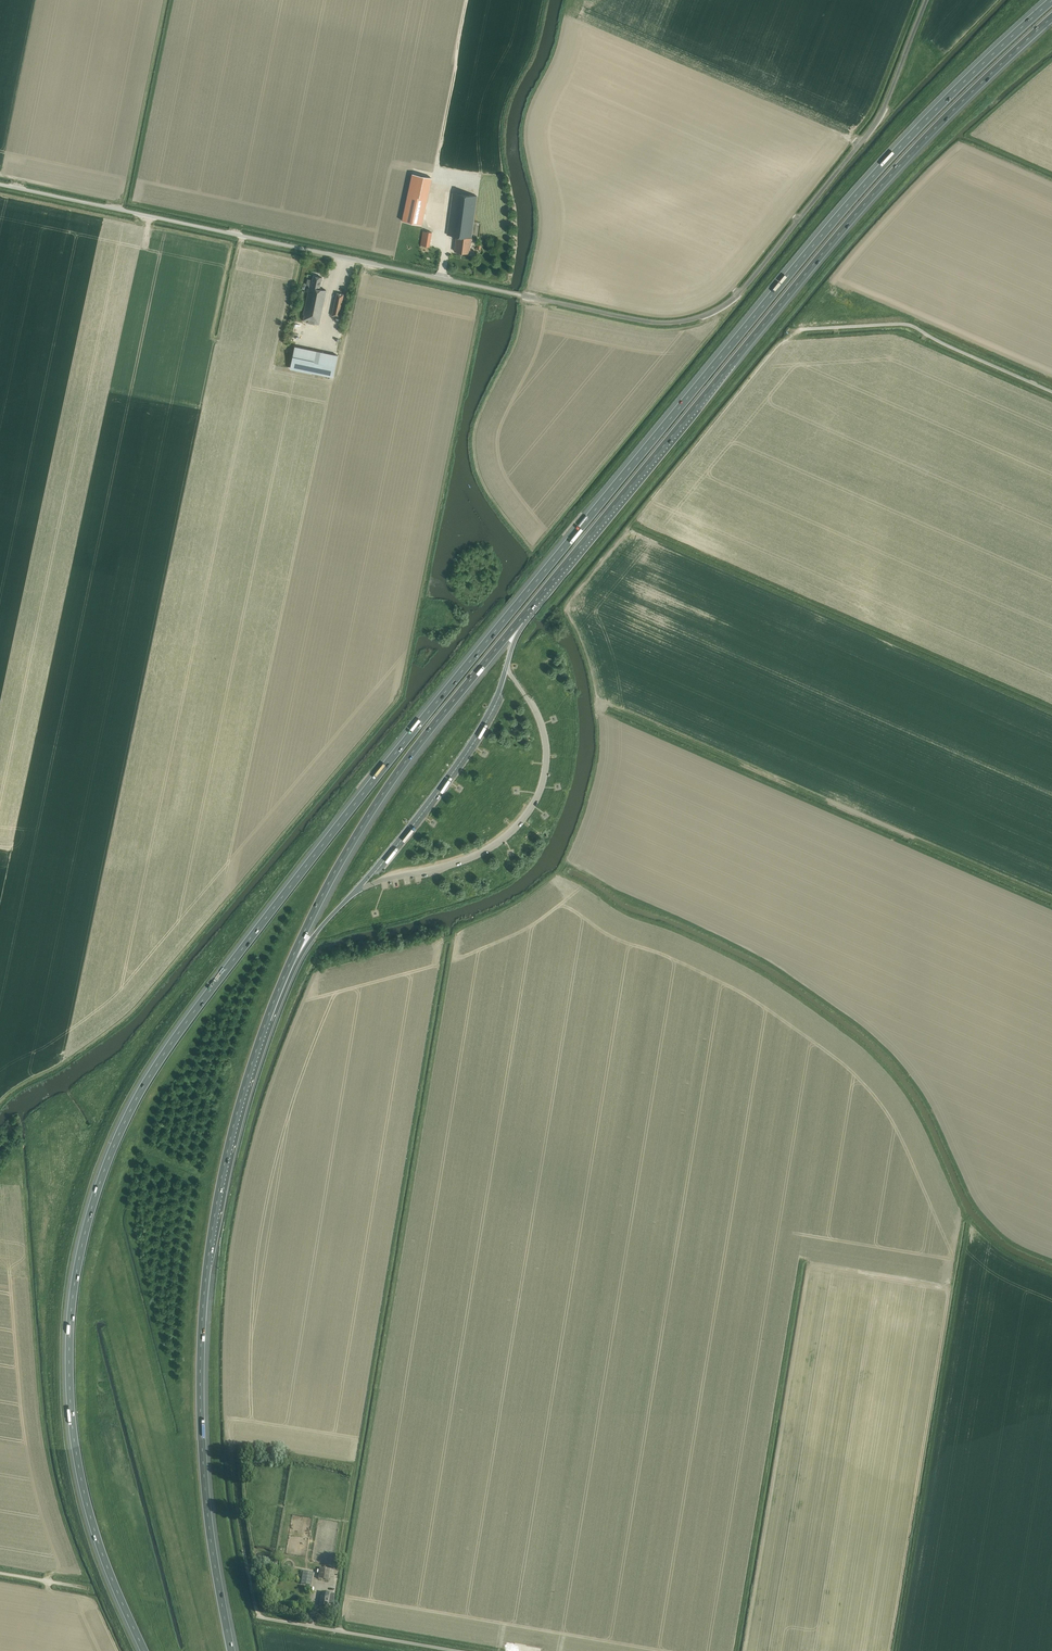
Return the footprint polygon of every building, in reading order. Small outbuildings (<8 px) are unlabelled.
[(402,220),(421,225),(432,178),(412,174),(402,220)] [(453,192),(447,234),(456,236),(454,251),(469,253),(471,238),(473,222),(477,196),(453,192)] [(423,231),(421,245),(430,247),(432,233),(423,231)] [(313,275),(312,280),(308,280),(307,285),(309,285),(303,315),(304,315),(303,321),(319,325),(326,290),(320,289),(322,277),(313,275)] [(332,316),(339,317),(344,294),(337,293),(332,316)] [(295,346),(290,368),(333,377),(338,355),(295,346)] [(331,1570),(320,1568),(318,1579),(329,1581),(331,1570)] [(303,1571),(300,1584),(304,1584),(305,1578),(312,1579),(313,1573),(303,1571)] [(331,1593),(322,1592),(319,1606),(328,1607),(329,1603),(333,1604),(335,1594),(331,1594),(331,1593)]
